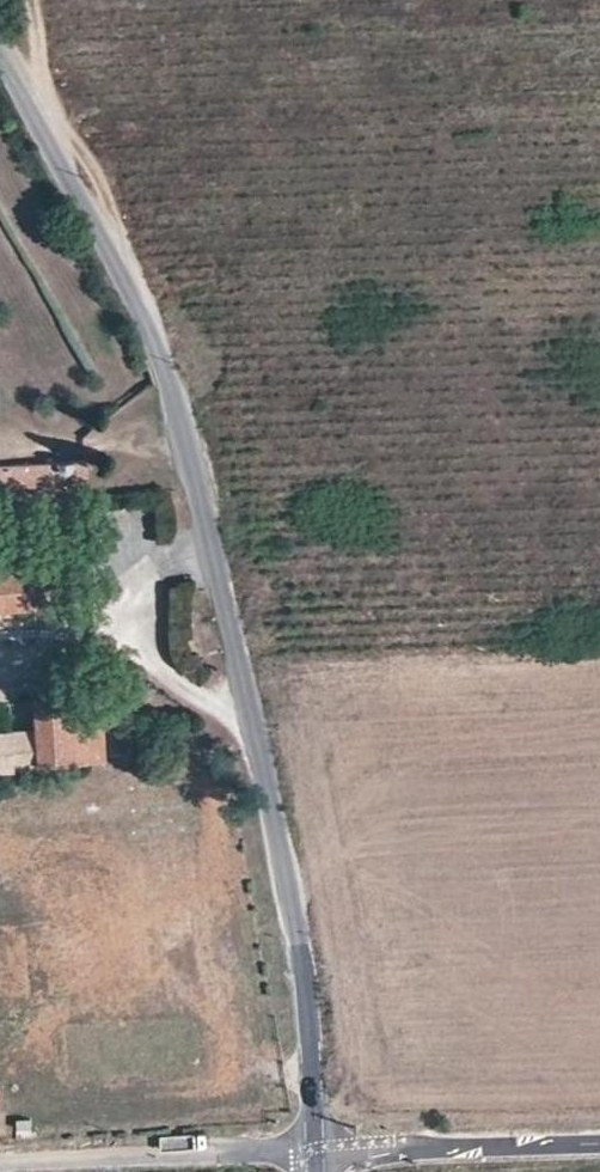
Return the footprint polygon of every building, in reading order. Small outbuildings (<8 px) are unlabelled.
[(85,486),(84,457),(0,462),(0,489),(85,486)] [(27,612),(25,567),(0,568),(0,614),(27,612)] [(33,730),(37,770),(106,765),(100,698),(31,705),(33,730)] [(37,770),(33,730),(0,734),(0,772),(37,770)]
